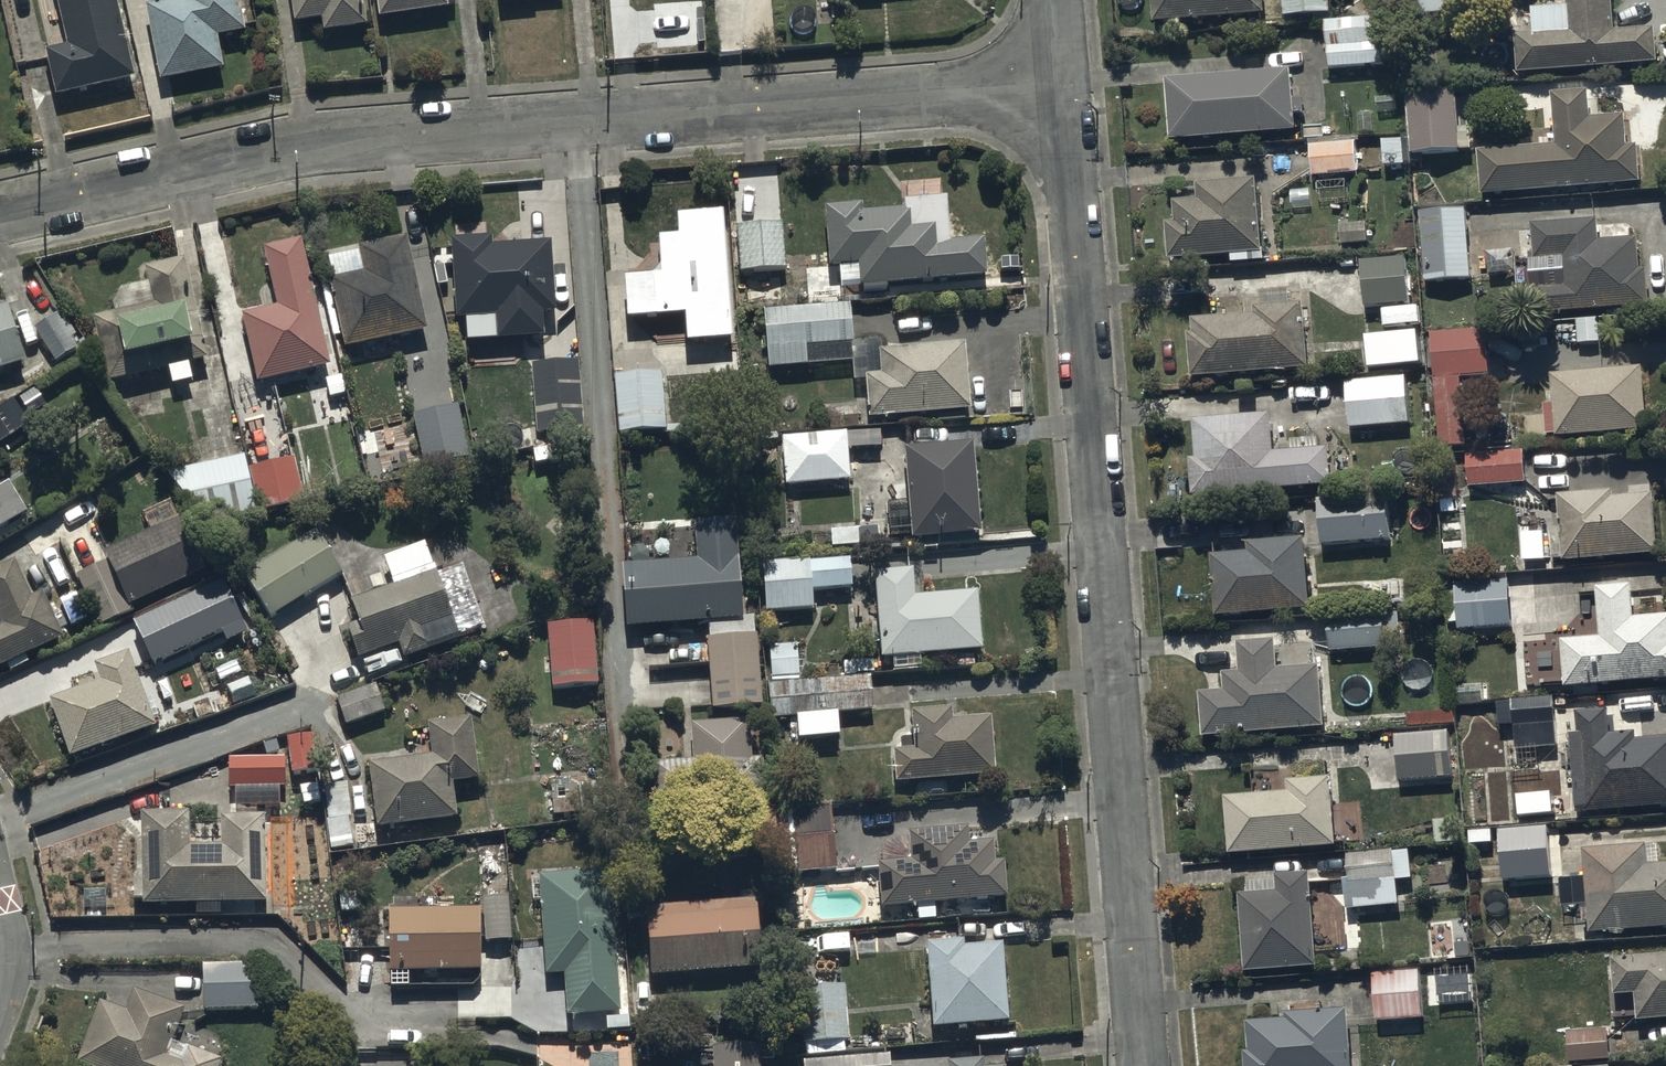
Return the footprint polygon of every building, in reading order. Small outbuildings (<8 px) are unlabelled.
[(69,44),(48,49),(58,95),(136,77),(118,0),(59,0),(69,44)] [(149,4),(163,77),(224,66),(219,35),(246,30),(241,0),(173,0),(149,4)] [(296,21),(324,17),(326,30),(367,25),(364,0),(293,0),(296,21)] [(379,16),(449,7),(448,0),(377,0),(379,16)] [(1156,19),(1266,13),(1266,0),(1154,0),(1156,19)] [(1286,12),(1353,10),(1353,0),(1285,0),(1286,12)] [(1419,12),(1463,10),(1463,0),(1419,0),(1419,12)] [(1615,27),(1613,0),(1568,0),(1568,3),(1534,5),(1535,30),(1519,31),(1521,69),(1659,62),(1657,25),(1615,27)] [(1384,16),(1328,18),(1330,66),(1385,64),(1384,16)] [(1293,67),(1168,76),(1172,135),(1297,126),(1293,67)] [(1458,87),(1408,90),(1413,169),(1431,168),(1430,151),(1472,149),(1471,125),(1460,125),(1458,87)] [(1558,92),(1561,144),(1481,149),(1484,192),(1645,183),(1642,142),(1629,142),(1628,113),(1591,115),(1589,90),(1558,92)] [(1358,135),(1310,137),(1312,174),(1360,172),(1358,135)] [(1170,257),(1233,252),(1233,260),(1252,259),(1251,250),(1262,249),(1256,176),(1198,181),(1200,196),(1174,198),(1176,220),(1167,221),(1170,257)] [(860,283),(862,283),(863,291),(888,289),(888,282),(989,277),(987,235),(950,237),(948,195),(903,197),(903,207),(862,209),(862,203),(827,205),(830,264),(859,262),(860,283)] [(1469,207),(1422,210),(1425,278),(1472,276),(1469,207)] [(675,211),(676,232),(659,233),(661,274),(628,275),(630,313),(687,310),(688,337),(732,335),(725,208),(675,211)] [(1640,235),(1610,237),(1609,229),(1598,230),(1597,219),(1534,222),(1536,258),(1565,257),(1566,286),(1538,287),(1540,310),(1651,304),(1648,265),(1641,266),(1640,235)] [(783,221),(736,224),(740,270),(786,267),(783,221)] [(1368,221),(1340,222),(1341,242),(1369,241),(1368,221)] [(367,270),(333,277),(347,346),(428,330),(409,235),(362,244),(367,270)] [(491,235),(451,237),(454,316),(495,315),(496,336),(545,334),(544,309),(553,309),(551,241),(491,243),(491,235)] [(303,238),(265,247),(279,305),(243,314),(260,382),(334,363),(303,238)] [(1407,256),(1363,259),(1367,304),(1410,301),(1407,256)] [(110,379),(170,365),(174,383),(195,379),(191,360),(209,356),(186,257),(150,265),(158,301),(96,315),(110,379)] [(765,309),(769,366),(853,360),(854,380),(867,379),(870,414),(968,407),(964,341),(884,346),(883,335),(854,337),(851,302),(785,307),(782,273),(747,276),(747,272),(735,273),(736,290),(742,290),(744,310),(765,309)] [(1190,332),(1193,375),(1311,366),(1306,300),(1255,304),(1256,311),(1194,316),(1195,331),(1190,332)] [(28,360),(10,302),(0,305),(0,369),(28,360)] [(57,311),(35,325),(56,360),(79,346),(57,311)] [(1487,327),(1432,331),(1440,444),(1468,442),(1463,374),(1490,372),(1487,327)] [(580,360),(531,363),(535,434),(585,431),(580,360)] [(1647,365),(1553,371),(1555,403),(1545,403),(1547,433),(1650,426),(1647,365)] [(662,371),(613,375),(618,431),(666,427),(662,371)] [(1408,374),(1347,378),(1350,426),(1411,422),(1408,374)] [(0,407),(0,441),(30,423),(15,398),(0,407)] [(457,402),(412,413),(424,462),(469,452),(457,402)] [(1329,447),(1273,452),(1270,411),(1194,417),(1197,456),(1191,456),(1194,492),(1331,481),(1329,447)] [(783,435),(786,483),(850,478),(847,431),(783,435)] [(973,441),(905,446),(909,501),(887,502),(889,528),(912,527),(913,534),(980,529),(973,441)] [(1526,449),(1467,451),(1469,483),(1527,480),(1526,449)] [(259,510),(248,467),(245,455),(172,472),(182,514),(186,513),(189,527),(259,510)] [(248,467),(259,510),(306,498),(296,456),(248,467)] [(31,513),(11,479),(0,486),(0,531),(31,513)] [(1560,492),(1562,526),(1552,527),(1554,557),(1566,556),(1566,558),(1662,551),(1656,483),(1625,485),(1626,492),(1616,493),(1616,487),(1560,492)] [(1388,490),(1319,496),(1323,543),(1392,538),(1388,490)] [(108,549),(112,558),(78,574),(101,623),(135,608),(133,602),(207,568),(182,514),(108,549)] [(694,519),(697,558),(623,563),(627,624),(743,616),(736,517),(694,519)] [(318,528),(246,572),(273,616),(345,572),(318,528)] [(1547,530),(1523,530),(1524,558),(1547,558),(1547,530)] [(1213,552),(1219,614),(1313,605),(1306,534),(1248,540),(1248,549),(1213,552)] [(386,557),(396,584),(352,599),(359,622),(348,626),(358,657),(399,643),(404,658),(487,629),(464,562),(437,572),(427,543),(386,557)] [(852,558),(763,561),(765,610),(814,608),(813,586),(853,585),(852,558)] [(0,567),(0,611),(6,623),(0,626),(0,666),(65,636),(44,590),(34,594),(17,559),(0,567)] [(911,570),(877,573),(883,655),(905,654),(906,666),(923,664),(922,653),(984,649),(980,590),(913,594),(911,570)] [(221,628),(226,638),(248,628),(224,577),(134,619),(154,660),(221,628)] [(1511,577),(1459,580),(1460,591),(1448,591),(1449,622),(1459,622),(1459,627),(1513,624),(1511,577)] [(1635,614),(1633,584),(1600,586),(1603,636),(1565,638),(1567,683),(1665,677),(1665,613),(1635,614)] [(1399,612),(1329,616),(1331,649),(1388,646),(1387,632),(1401,631),(1399,612)] [(594,621),(548,624),(551,686),(598,684),(594,621)] [(756,632),(707,636),(712,707),(761,703),(756,632)] [(1323,663),(1279,666),(1277,638),(1239,640),(1241,670),(1225,671),(1226,689),(1201,691),(1203,732),(1327,725),(1323,663)] [(766,643),(769,681),(799,679),(796,641),(766,643)] [(97,663),(103,678),(51,698),(74,757),(160,725),(131,650),(97,663)] [(870,675),(767,683),(770,719),(798,717),(800,738),(840,734),(838,713),(873,710),(870,675)] [(374,681),(335,695),(345,723),(384,709),(374,681)] [(1555,693),(1497,699),(1499,725),(1514,723),(1517,750),(1561,746),(1555,693)] [(993,716),(952,717),(951,706),(911,707),(912,735),(901,735),(901,748),(896,748),(897,779),(996,774),(993,716)] [(1638,736),(1638,731),(1621,732),(1620,718),(1610,719),(1609,707),(1582,708),(1583,732),(1575,732),(1579,809),(1665,804),(1665,734),(1638,736)] [(428,720),(432,755),(370,762),(377,825),(458,815),(453,780),(479,777),(472,715),(428,720)] [(764,756),(751,757),(749,718),(692,720),(693,759),(654,761),(656,806),(766,801),(764,756)] [(1451,730),(1397,733),(1399,779),(1454,776),(1451,730)] [(312,733),(287,736),(291,772),(316,769),(312,733)] [(284,759),(230,758),(230,786),(231,786),(231,805),(250,805),(250,784),(284,784),(284,759)] [(1227,796),(1231,852),(1339,843),(1333,774),(1288,778),(1289,791),(1227,796)] [(730,807),(733,857),(778,854),(779,871),(835,869),(832,802),(730,807)] [(191,808),(143,809),(144,902),(268,899),(266,813),(221,814),(221,818),(191,819),(191,808)] [(910,829),(911,858),(879,860),(882,908),(891,907),(892,921),(922,920),(921,905),(927,905),(926,902),(1008,897),(1005,858),(994,858),(993,839),(969,841),(968,825),(910,829)] [(1557,825),(1501,828),(1504,880),(1561,876),(1557,825)] [(1661,862),(1660,842),(1586,847),(1591,930),(1665,926),(1665,862),(1661,862)] [(1412,848),(1350,853),(1352,882),(1347,882),(1349,906),(1400,903),(1399,879),(1414,878),(1412,848)] [(612,869),(540,873),(546,972),(565,970),(568,1013),(620,1009),(612,869)] [(1319,966),(1312,871),(1277,873),(1278,888),(1241,891),(1247,971),(1319,966)] [(509,896),(484,897),(486,940),(511,938),(509,896)] [(758,897),(646,904),(651,973),(762,966),(758,897)] [(482,970),(480,905),(390,908),(390,916),(385,916),(385,938),(389,937),(390,972),(482,970)] [(1004,943),(964,946),(963,939),(927,942),(933,1026),(1009,1020),(1004,943)] [(1613,955),(1616,993),(1636,991),(1638,1018),(1665,1016),(1665,952),(1613,955)] [(204,963),(205,1009),(259,1008),(258,961),(204,963)] [(1441,968),(1374,970),(1376,1019),(1425,1017),(1424,991),(1442,990),(1441,968)] [(846,985),(798,988),(801,1041),(849,1037),(846,985)] [(79,1061),(92,1065),(221,1065),(225,1057),(175,1038),(187,1006),(136,987),(128,1008),(102,999),(79,1061)] [(1286,1017),(1249,1019),(1251,1049),(1245,1050),(1246,1065),(1355,1065),(1352,1006),(1286,1010),(1286,1017)] [(1569,1030),(1571,1061),(1612,1058),(1610,1027),(1569,1030)] [(759,1046),(714,1045),(714,1065),(758,1065),(759,1046)] [(890,1054),(813,1060),(813,1065),(891,1065),(890,1054)]
